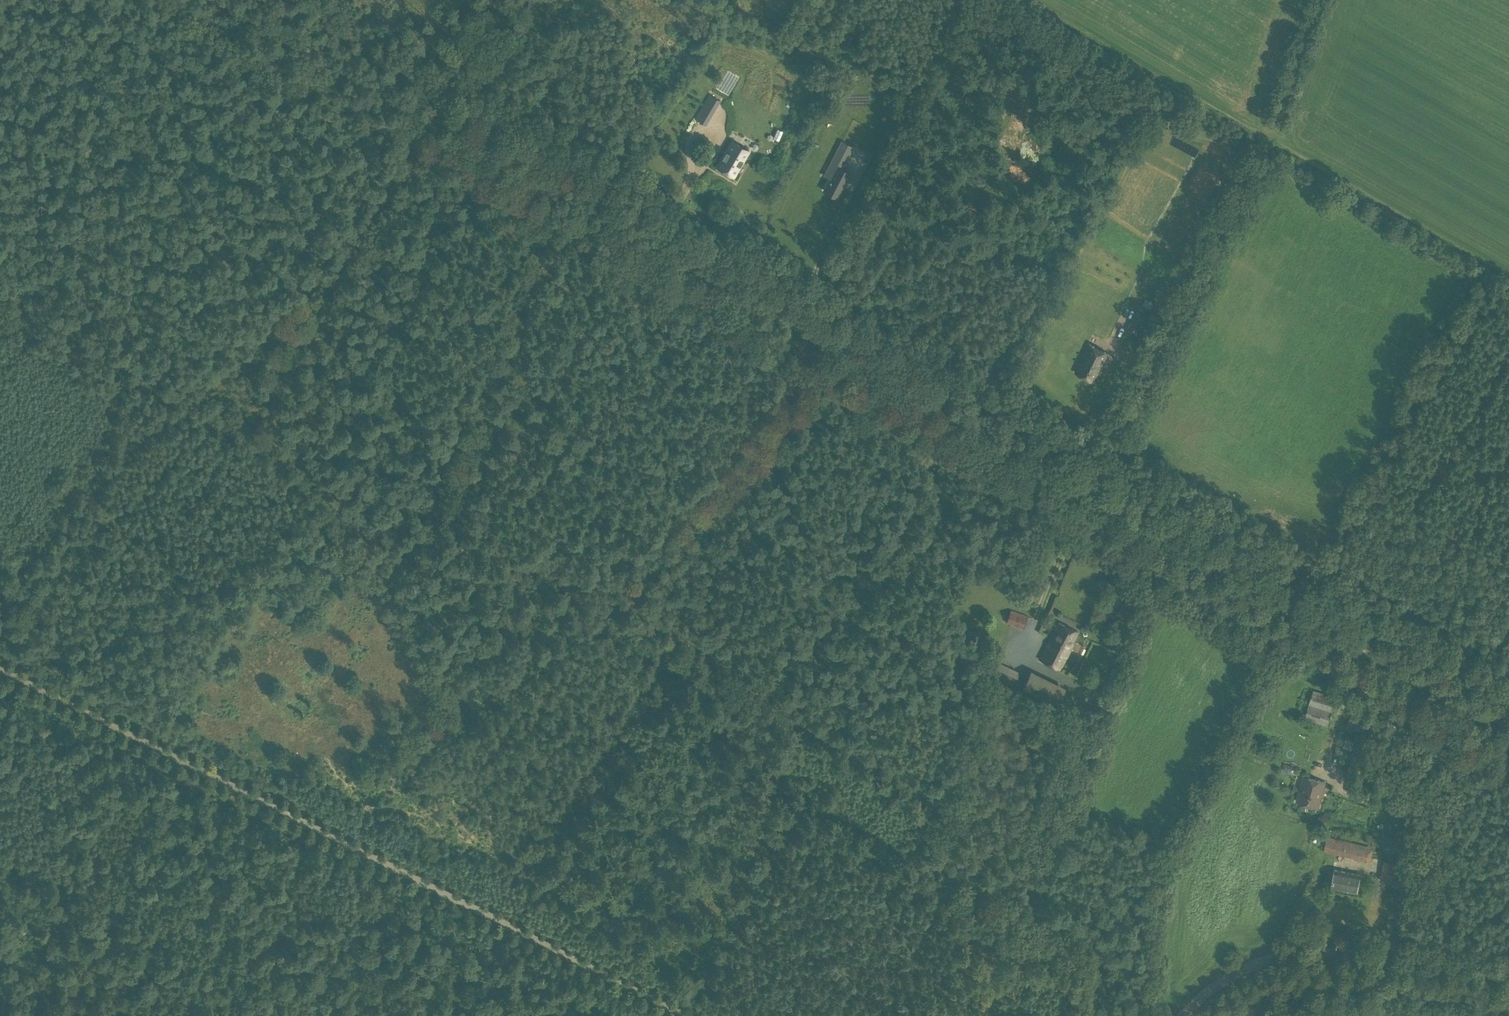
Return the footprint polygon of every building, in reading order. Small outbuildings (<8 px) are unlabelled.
[(710,94),(704,104),(713,110),(720,100),(710,94)] [(842,141),(839,147),(850,153),(853,147),(842,141)] [(726,150),(716,166),(733,176),(749,150),(736,142),(730,152),(726,150)] [(830,177),(824,189),(838,197),(850,172),(841,168),(843,163),(844,163),(836,159),(838,156),(835,154),(831,163),(836,166),(830,177)] [(1146,299),(1143,304),(1150,307),(1153,302),(1146,299)] [(1127,330),(1139,336),(1148,316),(1136,310),(1127,330)] [(1090,344),(1076,372),(1095,382),(1096,380),(1095,380),(1095,381),(1091,379),(1095,372),(1099,373),(1098,374),(1099,374),(1109,353),(1090,344)] [(1128,617),(1135,604),(1125,599),(1119,612),(1128,617)] [(1022,628),(1027,616),(1011,610),(1006,622),(1022,628)] [(1127,633),(1131,625),(1118,619),(1114,627),(1127,633)] [(1060,669),(1078,632),(1057,622),(1039,658),(1060,669)] [(1114,635),(1110,646),(1117,649),(1122,639),(1114,635)] [(1012,687),(1019,671),(987,657),(981,672),(1012,687)] [(1057,705),(1066,686),(1031,669),(1022,687),(1057,705)] [(1337,697),(1313,689),(1304,718),(1327,726),(1337,697)] [(1358,780),(1370,743),(1358,739),(1346,776),(1358,780)] [(1318,806),(1325,783),(1303,777),(1297,800),(1318,806)] [(1367,795),(1370,785),(1359,781),(1356,791),(1367,795)] [(1374,847),(1327,836),(1326,839),(1321,838),(1319,844),(1325,845),(1324,850),(1358,858),(1370,861),(1374,847)] [(1357,891),(1360,874),(1335,869),(1332,886),(1357,891)]
